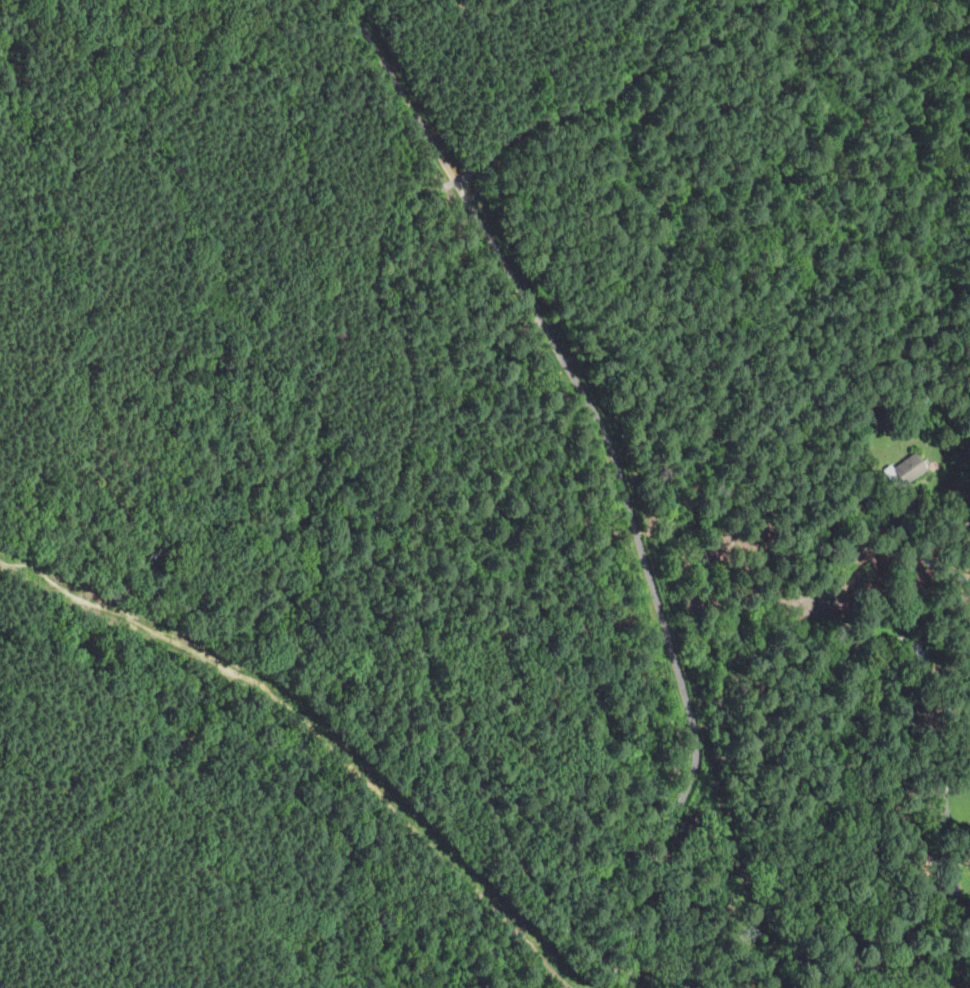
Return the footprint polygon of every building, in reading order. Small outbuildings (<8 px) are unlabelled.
[(897,490),(882,470),(890,464),(893,468),(914,453),(926,469),(897,490)] [(862,547),(852,547),(852,536),(862,536),(862,547)]
